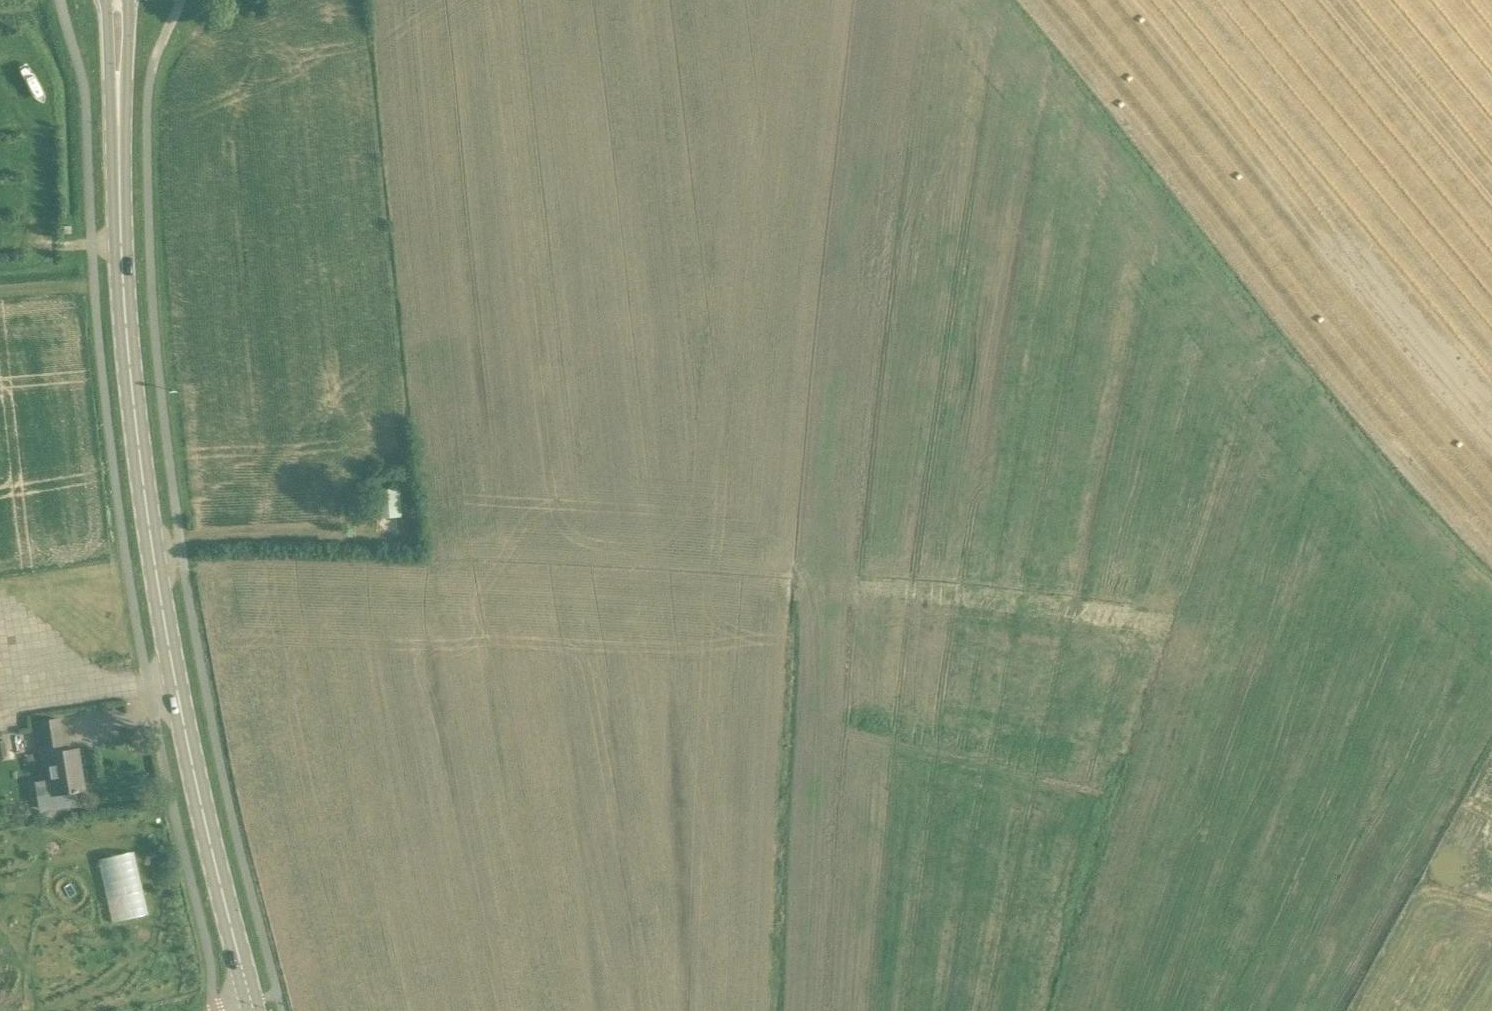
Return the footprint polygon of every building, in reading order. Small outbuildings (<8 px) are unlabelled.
[(401,517),(400,496),(399,488),(373,490),(376,519),(401,517)] [(52,795),(83,789),(77,749),(63,751),(60,717),(34,721),(41,765),(47,764),(47,765),(52,795)]
